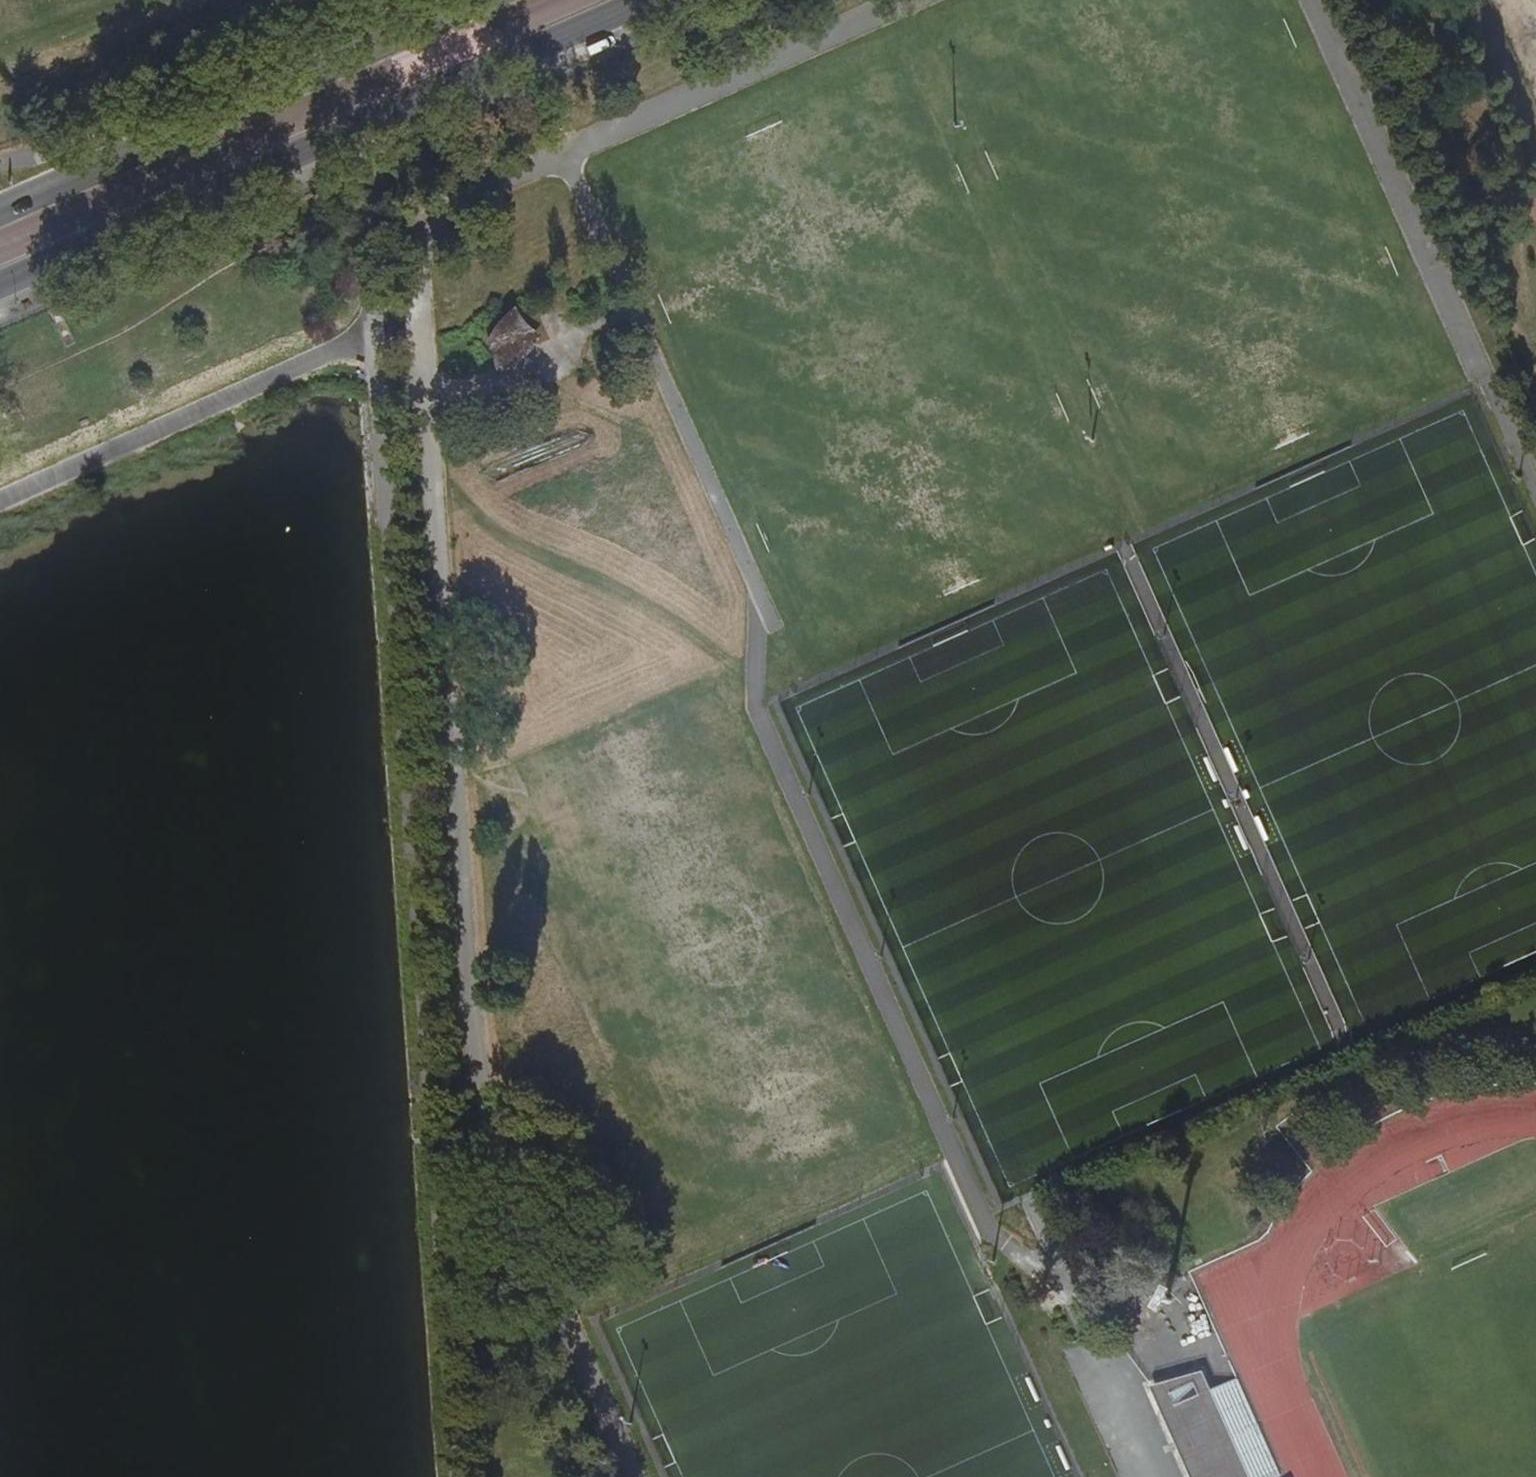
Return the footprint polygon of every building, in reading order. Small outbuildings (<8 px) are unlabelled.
[(512,307),(485,336),(489,352),(507,371),(525,357),(541,336),(525,323),(512,307)] [(1237,1378),(1213,1391),(1204,1372),(1152,1387),(1192,1476),(1281,1476),(1237,1378)]
